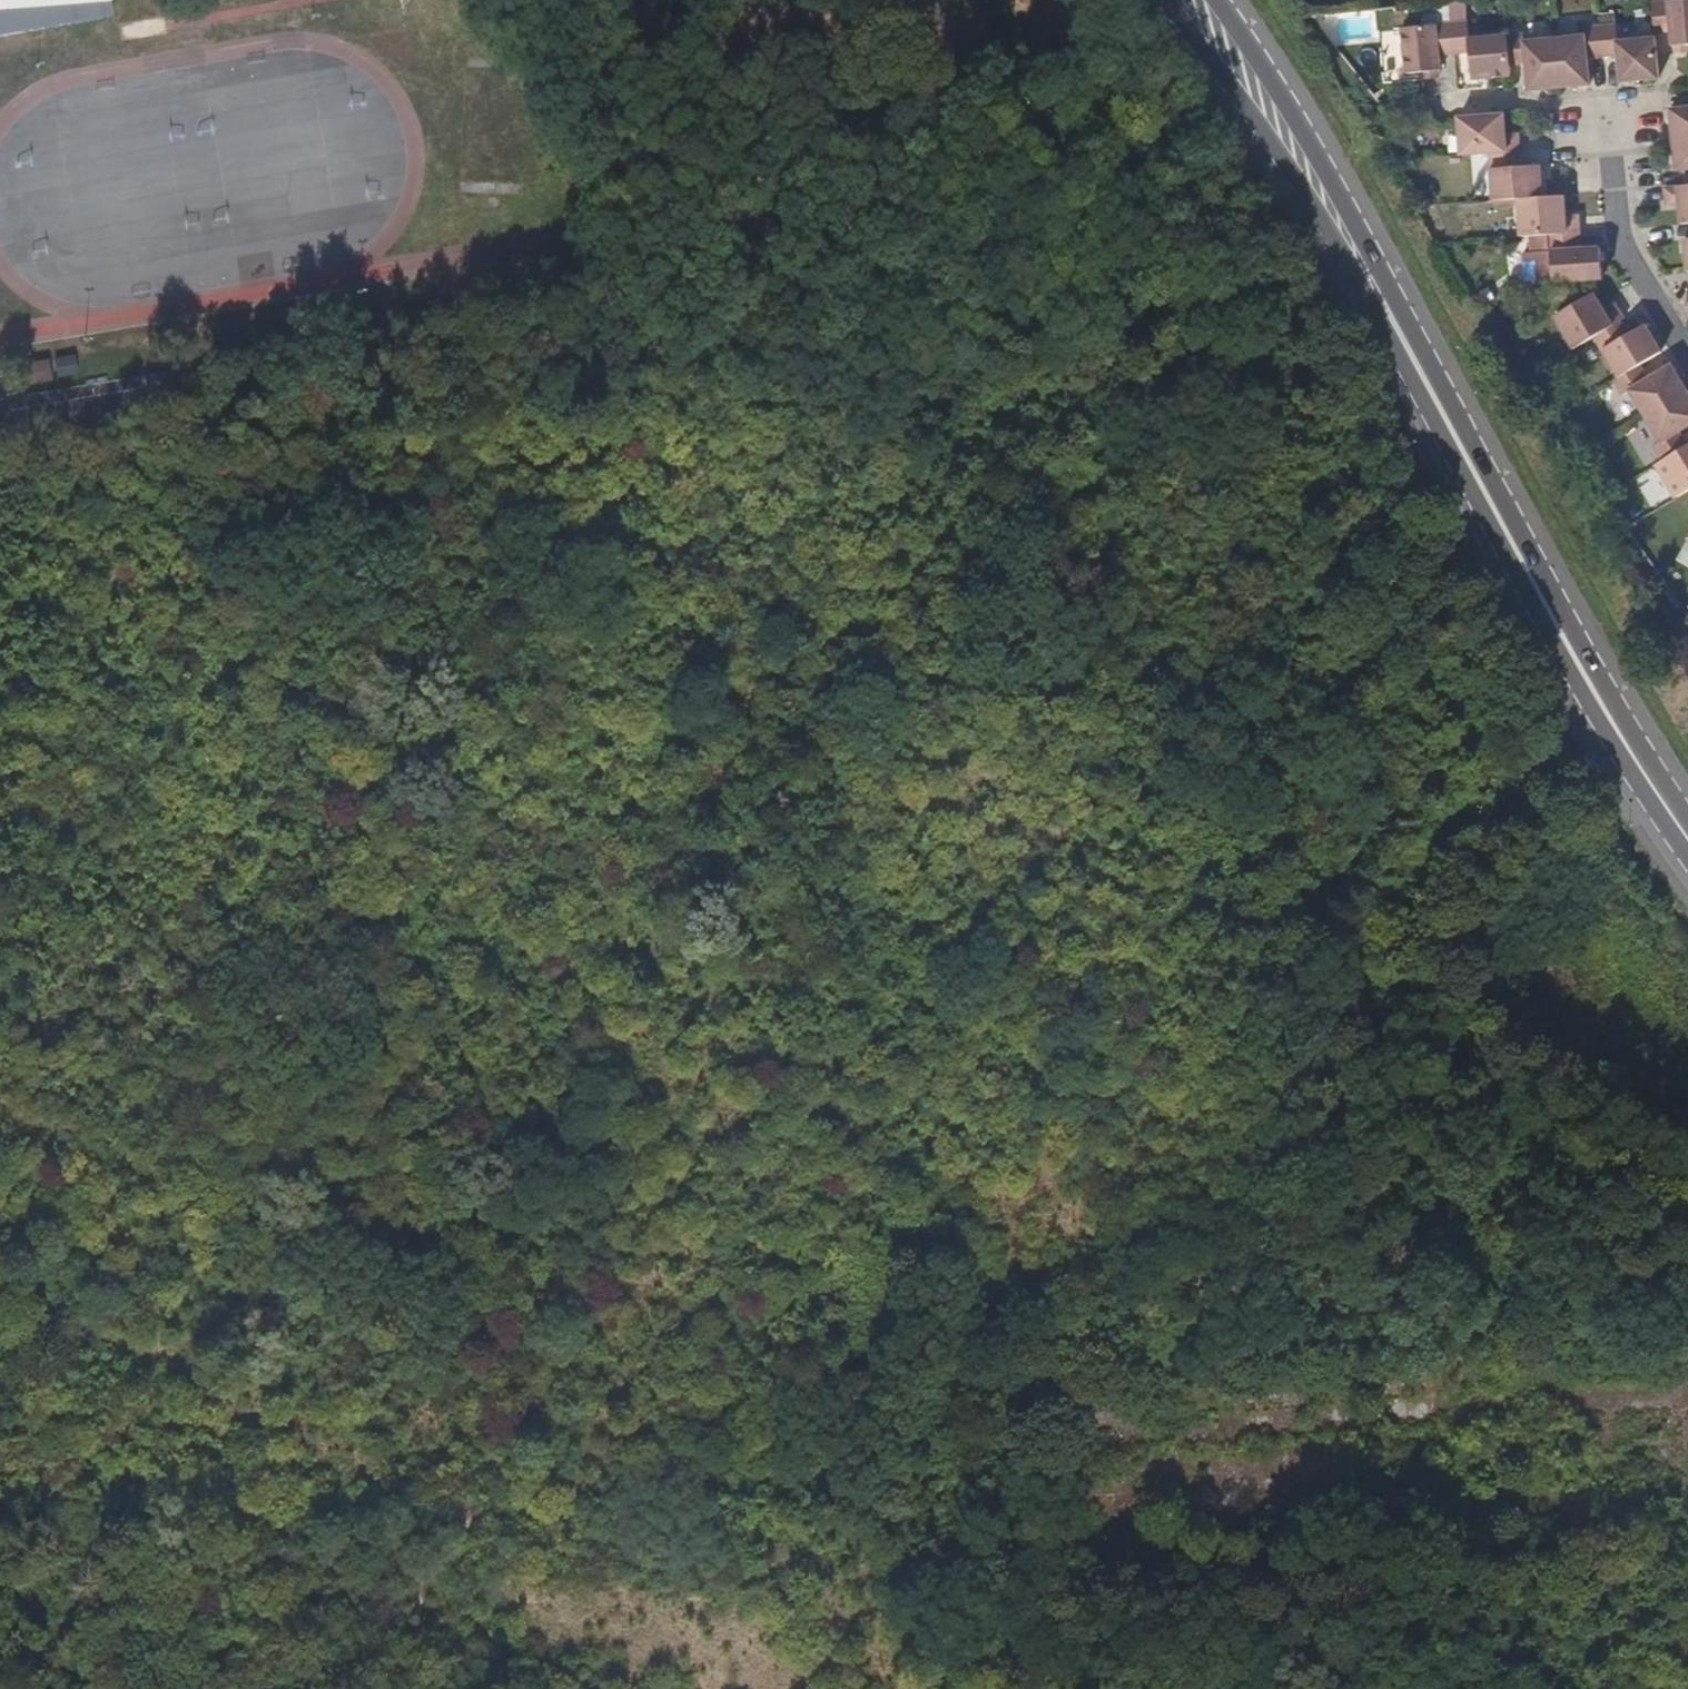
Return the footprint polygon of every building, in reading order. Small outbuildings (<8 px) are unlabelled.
[(109,16),(108,0),(0,0),(0,37),(109,16)] [(1654,28),(1670,26),(1671,42),(1674,42),(1687,40),(1687,0),(1652,0),(1654,28)] [(1509,59),(1507,31),(1469,33),(1467,17),(1451,18),(1454,48),(1470,47),(1472,75),(1510,72),(1509,59)] [(1439,49),(1454,48),(1451,18),(1402,22),(1406,68),(1425,67),(1439,65),(1441,65),(1439,49)] [(1614,21),(1598,22),(1601,53),(1617,52),(1620,77),(1657,74),(1658,73),(1655,34),(1616,37),(1614,21)] [(1601,53),(1598,22),(1583,24),(1584,33),(1554,35),(1558,84),(1589,82),(1586,54),(1601,53)] [(1527,86),(1558,84),(1554,35),(1524,37),(1523,29),(1507,31),(1509,59),(1525,58),(1527,86)] [(1671,135),(1687,134),(1687,102),(1668,103),(1671,135)] [(1491,148),(1519,146),(1517,129),(1505,130),(1503,109),(1457,113),(1460,151),(1491,148)] [(1671,135),(1673,147),(1674,166),(1687,165),(1687,134),(1671,135)] [(1520,162),(1519,146),(1491,148),(1494,196),(1520,194),(1543,192),(1540,161),(1520,162)] [(1687,218),(1687,180),(1663,182),(1665,199),(1677,198),(1679,219),(1687,218)] [(1564,191),(1543,192),(1520,194),(1522,232),(1532,231),(1551,230),(1578,228),(1579,228),(1578,211),(1565,212),(1564,191)] [(1578,228),(1551,230),(1552,246),(1533,248),(1524,249),(1527,283),(1540,278),(1602,274),(1599,242),(1580,244),(1578,228)] [(1552,246),(1551,230),(1532,231),(1533,248),(1552,246)] [(1592,333),(1620,316),(1624,314),(1616,299),(1602,307),(1592,290),(1552,313),(1571,346),(1592,333)] [(1628,330),(1620,316),(1592,333),(1617,374),(1639,361),(1661,348),(1645,319),(1628,330)] [(1643,412),(1687,386),(1672,360),(1647,375),(1639,361),(1617,374),(1612,377),(1621,391),(1628,388),(1643,412)] [(1660,457),(1687,440),(1679,427),(1687,421),(1687,388),(1687,386),(1643,412),(1658,438),(1652,442),(1660,457)] [(1660,457),(1654,461),(1674,494),(1687,486),(1687,439),(1687,440),(1660,457)]
